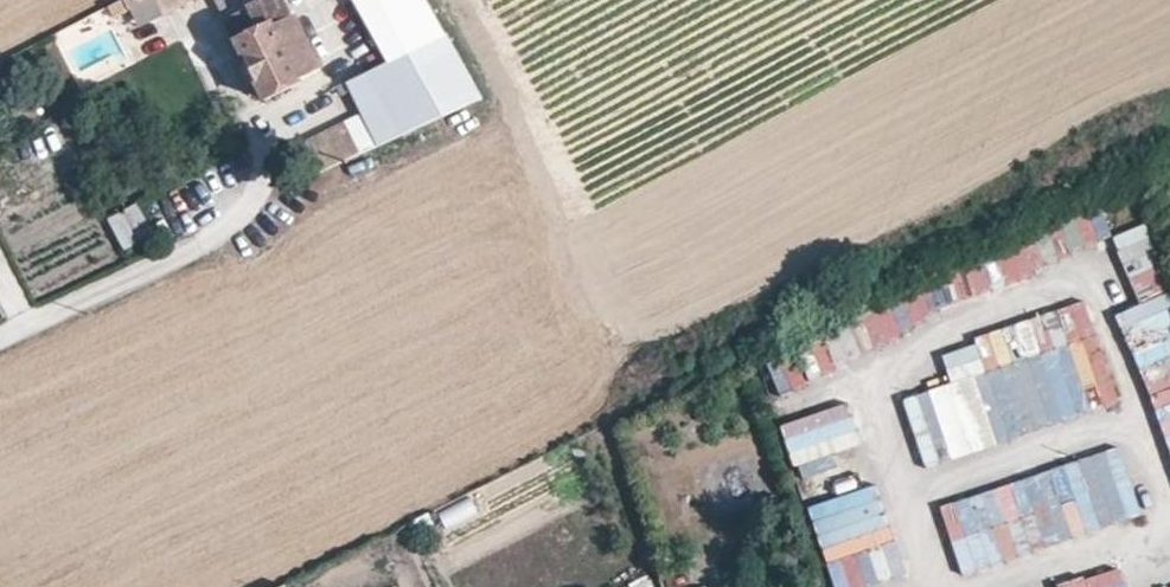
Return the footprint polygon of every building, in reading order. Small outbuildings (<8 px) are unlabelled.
[(110,5),(116,14),(129,8),(139,28),(163,16),(155,0),(119,0),(110,5)] [(163,16),(194,0),(155,0),(163,16)] [(233,14),(222,20),(232,39),(255,28),(272,21),(262,0),(233,14)] [(233,14),(262,0),(226,0),(233,14)] [(284,0),(262,0),(272,21),(274,25),(292,16),(284,0)] [(426,0),(352,0),(387,62),(404,92),(382,103),(285,149),(281,163),(292,186),(359,153),(481,97),(426,0)] [(262,99),(319,70),(293,15),(292,16),(274,25),(272,21),(255,28),(232,39),(262,99)] [(10,56),(0,62),(0,77),(17,69),(10,56)] [(404,92),(387,62),(367,72),(382,103),(404,92)] [(139,202),(108,217),(124,249),(155,234),(139,202)] [(993,242),(1002,275),(1110,247),(1102,214),(993,242)] [(1137,371),(1169,358),(1169,288),(1146,225),(1112,237),(1139,307),(1115,315),(1137,371)] [(939,280),(849,323),(862,350),(952,307),(939,280)] [(921,465),(1118,410),(1097,336),(1079,341),(1071,310),(939,347),(949,385),(902,398),(921,465)] [(792,387),(861,356),(848,326),(778,358),(792,387)] [(783,441),(793,468),(859,443),(849,416),(783,441)] [(938,504),(958,572),(1153,517),(1143,481),(1130,485),(1121,451),(938,504)] [(806,507),(819,549),(887,528),(874,486),(806,507)] [(439,510),(446,527),(478,516),(471,498),(439,510)] [(647,578),(629,585),(630,586),(651,586),(647,578)]
